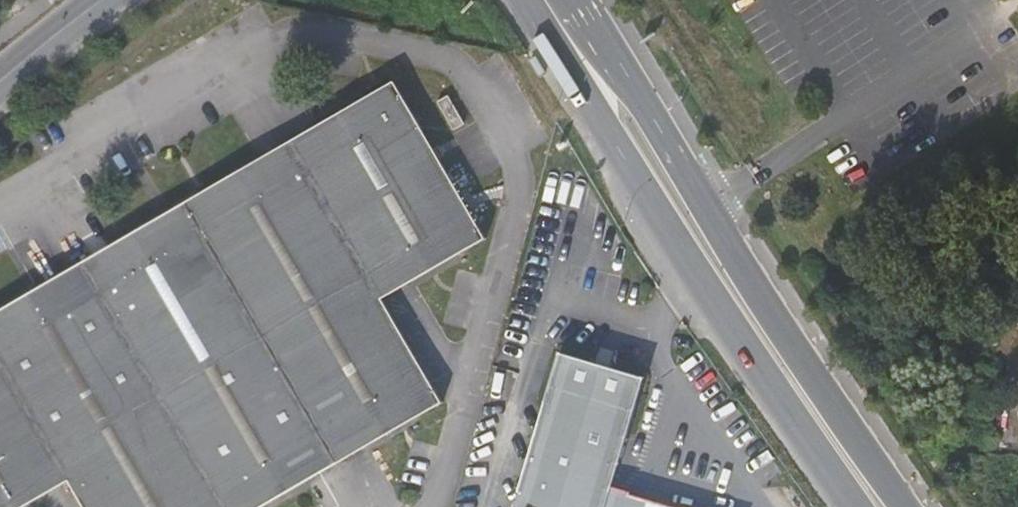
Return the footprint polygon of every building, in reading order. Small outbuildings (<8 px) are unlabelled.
[(359,460),(439,413),(378,309),(485,248),(392,89),(273,158),(144,234),(0,318),(0,506),(39,506),(65,492),(73,506),(277,506),(329,477),(344,469),(359,460)] [(444,103),(434,109),(450,136),(460,130),(444,103)] [(516,506),(673,506),(613,489),(644,378),(560,354),(516,506)] [(366,471),(359,460),(344,469),(350,480),(366,471)]
